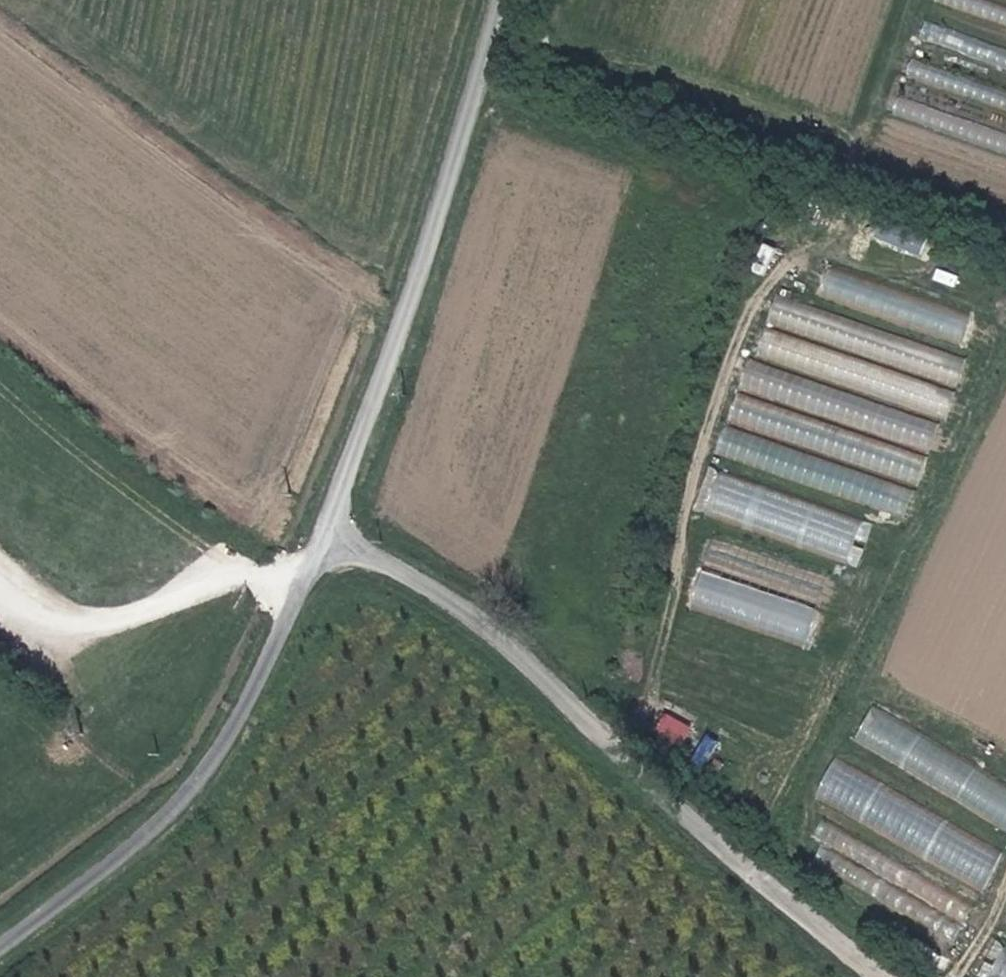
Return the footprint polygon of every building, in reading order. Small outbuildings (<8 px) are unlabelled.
[(967,337),(974,313),(831,268),(824,292),(967,337)] [(926,483),(968,356),(887,329),(876,360),(853,352),(849,366),(880,376),(872,398),(795,373),(787,395),(856,418),(844,455),(926,483)] [(795,430),(798,408),(741,399),(737,421),(795,430)] [(904,509),(912,486),(733,429),(725,452),(904,509)] [(714,472),(702,514),(860,558),(872,515),(714,472)] [(700,607),(809,635),(826,571),(750,552),(738,549),(735,562),(713,556),(700,607)] [(873,707),(855,742),(1005,819),(1005,774),(873,707)] [(693,738),(698,722),(666,712),(661,727),(693,738)] [(995,976),(1005,976),(1005,949),(992,975),(995,976)]
